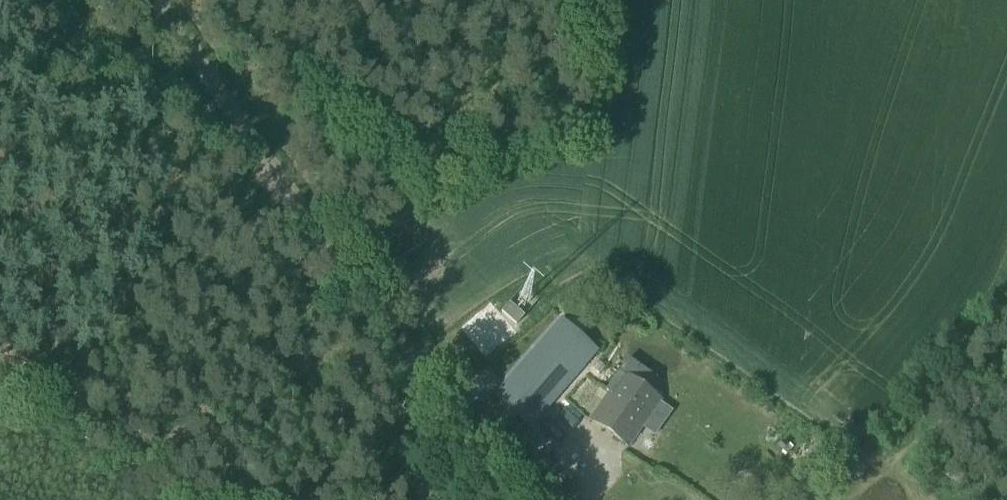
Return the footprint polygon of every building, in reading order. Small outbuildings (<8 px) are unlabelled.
[(501,312),(516,325),(524,316),(509,303),(501,312)] [(491,396),(529,429),(597,353),(559,320),(491,396)] [(595,378),(600,371),(594,366),(589,372),(595,378)] [(590,420),(628,446),(659,401),(619,373),(606,392),(608,394),(590,420)] [(564,476),(559,458),(540,464),(545,481),(564,476)]
